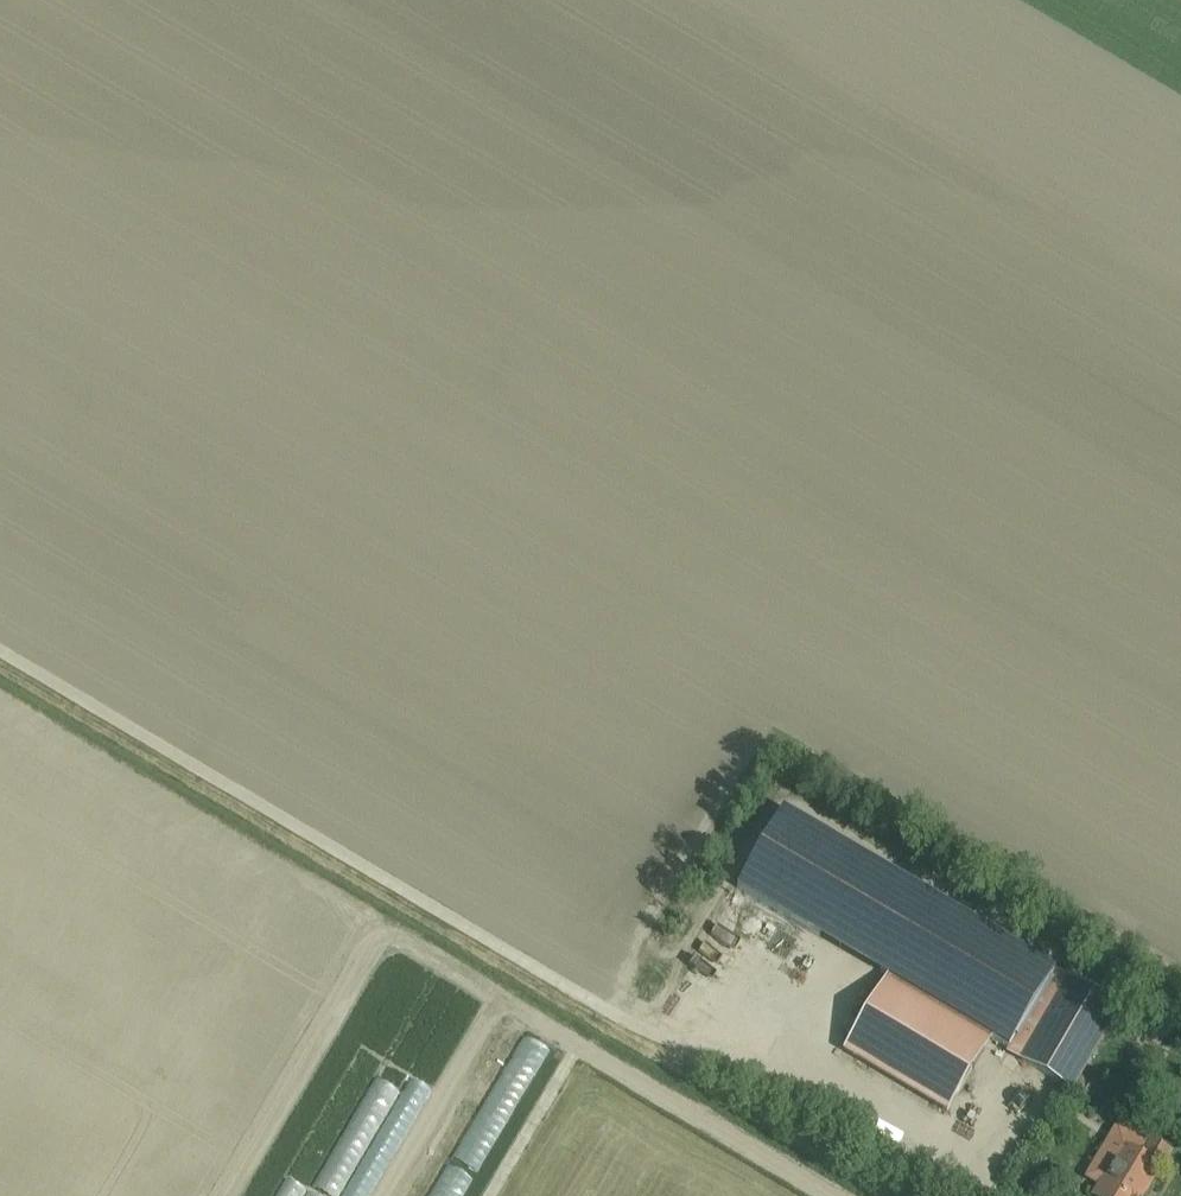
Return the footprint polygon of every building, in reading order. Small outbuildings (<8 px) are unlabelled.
[(1018,1032),(1054,971),(1055,969),(783,809),(737,886),(888,976),(990,1036),(1009,1047),(1018,1032)] [(1118,1009),(1054,971),(1018,1032),(1032,1040),(1021,1059),(1071,1089),(1118,1009)] [(888,976),(844,1050),(946,1111),(990,1036),(888,976)] [(1160,1169),(1122,1146),(1093,1195),(1144,1195),(1160,1169)]
